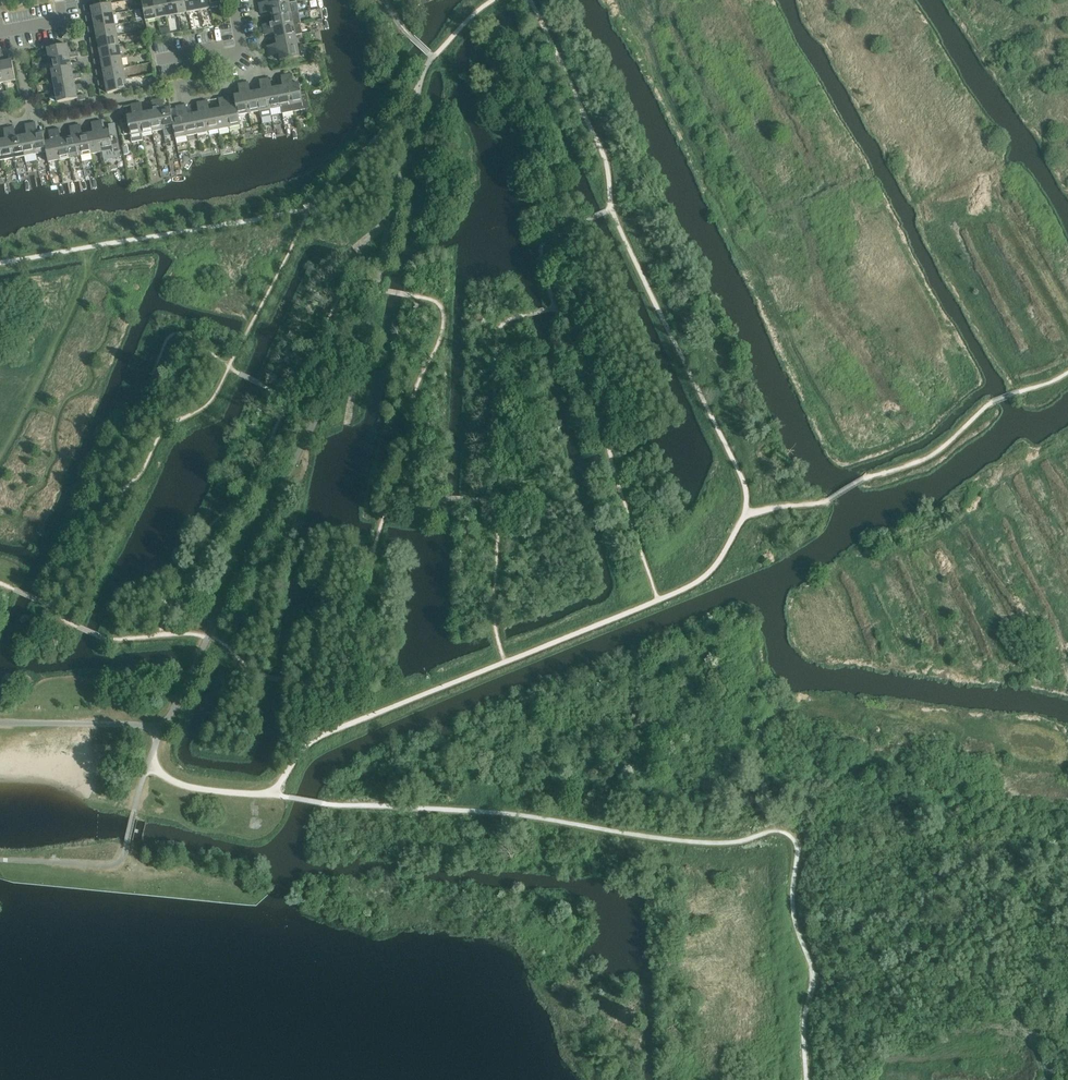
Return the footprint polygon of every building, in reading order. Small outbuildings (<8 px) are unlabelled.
[(142,1),(146,21),(157,19),(153,0),(146,0),(142,1)] [(157,19),(167,16),(164,0),(153,0),(157,19)] [(167,16),(178,14),(175,0),(164,0),(167,16)] [(178,14),(189,12),(187,0),(175,0),(178,14)] [(189,12),(200,10),(198,0),(187,0),(189,12)] [(200,10),(210,8),(209,0),(198,0),(200,10)] [(210,8),(221,6),(220,0),(209,0),(210,8)] [(260,9),(290,3),(289,0),(269,0),(269,2),(259,4),(260,9)] [(413,8),(419,6),(417,0),(413,0),(411,1),(413,8)] [(92,10),(93,15),(94,18),(114,14),(111,3),(92,7),(92,5),(84,6),(84,11),(92,10)] [(271,12),(272,17),(292,14),(290,3),(260,9),(261,14),(271,12)] [(263,25),(264,30),(300,23),(298,12),(292,14),(272,17),(273,23),(263,25)] [(94,20),(95,26),(96,29),(116,25),(114,14),(94,18),(93,15),(86,17),(87,22),(94,20)] [(276,39),(296,35),(302,34),(300,23),(264,30),(265,35),(275,33),(276,39)] [(96,31),(97,37),(98,39),(118,36),(116,25),(96,29),(95,26),(88,27),(89,32),(96,31)] [(267,46),(268,52),(298,46),(296,35),(276,39),(277,44),(267,46)] [(98,42),(99,47),(100,50),(120,46),(118,36),(98,39),(97,37),(90,38),(91,43),(98,42)] [(48,48),(50,59),(70,55),(70,58),(78,56),(77,52),(69,53),(68,44),(48,48)] [(100,52),(101,58),(102,61),(122,57),(120,46),(100,50),(99,47),(92,49),(93,54),(100,52)] [(298,46),(268,52),(269,56),(279,55),(280,61),(300,57),(298,46)] [(9,61),(4,62),(1,62),(5,82),(16,80),(12,61),(15,61),(13,52),(8,53),(9,61)] [(50,59),(52,70),(72,66),(72,69),(80,67),(79,62),(71,64),(70,58),(70,55),(50,59)] [(102,63),(103,69),(104,72),(124,68),(122,57),(102,61),(101,58),(94,60),(95,65),(102,63)] [(52,70),(54,81),(74,77),(74,79),(82,78),(81,73),(73,74),(72,69),(72,66),(52,70)] [(104,74),(105,80),(106,82),(126,79),(124,68),(104,72),(103,69),(96,70),(97,75),(104,74)] [(291,74),(287,75),(294,112),(309,109),(306,91),(301,92),(299,83),(293,84),(291,74)] [(294,112),(287,75),(281,76),(283,86),(278,87),(282,107),(283,114),(294,112)] [(54,81),(56,91),(76,88),(76,90),(84,89),(83,84),(75,85),(74,79),(74,77),(54,81)] [(270,78),(265,79),(271,109),(282,107),(278,87),(272,88),(270,78)] [(106,82),(105,80),(98,81),(99,86),(106,84),(108,93),(128,89),(126,79),(106,82)] [(262,90),(256,91),(260,111),(271,109),(265,79),(260,80),(262,90)] [(249,82),(244,83),(249,113),(260,111),(256,91),(251,92),(249,82)] [(234,95),(236,106),(237,106),(238,115),(239,115),(249,113),(244,83),(238,84),(240,94),(234,95)] [(76,88),(56,91),(58,102),(77,99),(78,101),(86,99),(85,94),(77,96),(76,90),(76,88)] [(229,96),(224,97),(230,128),(241,125),(239,115),(238,115),(237,106),(236,106),(231,107),(229,96)] [(221,109),(215,110),(219,130),(230,128),(224,97),(219,98),(221,109)] [(163,98),(157,99),(163,130),(165,136),(175,134),(174,128),(172,118),(173,118),(171,108),(165,109),(163,98)] [(154,111),(149,112),(152,132),(163,130),(157,99),(152,100),(154,111)] [(208,101),(202,102),(208,132),(219,130),(215,110),(210,111),(208,101)] [(199,113),(194,114),(197,134),(208,132),(202,102),(197,102),(199,113)] [(141,103),(136,104),(142,134),(152,132),(149,112),(143,113),(141,103)] [(142,134),(136,104),(131,104),(133,115),(127,116),(129,123),(123,124),(125,134),(130,133),(132,142),(143,140),(142,134)] [(186,105),(181,106),(187,136),(197,134),(194,114),(188,115),(186,105)] [(178,117),(173,118),(172,118),(174,128),(175,134),(176,138),(187,136),(181,106),(176,107),(178,117)] [(102,121),(96,122),(102,152),(113,150),(113,152),(119,151),(117,139),(112,140),(110,130),(104,131),(102,121)] [(94,133),(88,134),(91,154),(102,152),(96,122),(92,123),(94,133)] [(35,123),(30,124),(36,154),(47,152),(45,142),(43,132),(37,133),(35,123)] [(27,135),(21,136),(25,156),(36,154),(30,124),(25,125),(27,135)] [(80,125),(75,126),(81,156),(91,154),(88,134),(82,135),(80,125)] [(72,137),(66,138),(70,158),(81,156),(75,126),(70,127),(72,137)] [(14,127),(9,128),(14,158),(25,156),(21,136),(16,137),(14,127)] [(0,140),(0,141),(4,160),(14,158),(9,128),(4,129),(6,139),(0,140)] [(59,129),(53,130),(59,160),(70,158),(66,138),(61,139),(59,129)] [(51,141),(45,142),(47,152),(49,162),(59,160),(53,130),(49,131),(51,141)]
